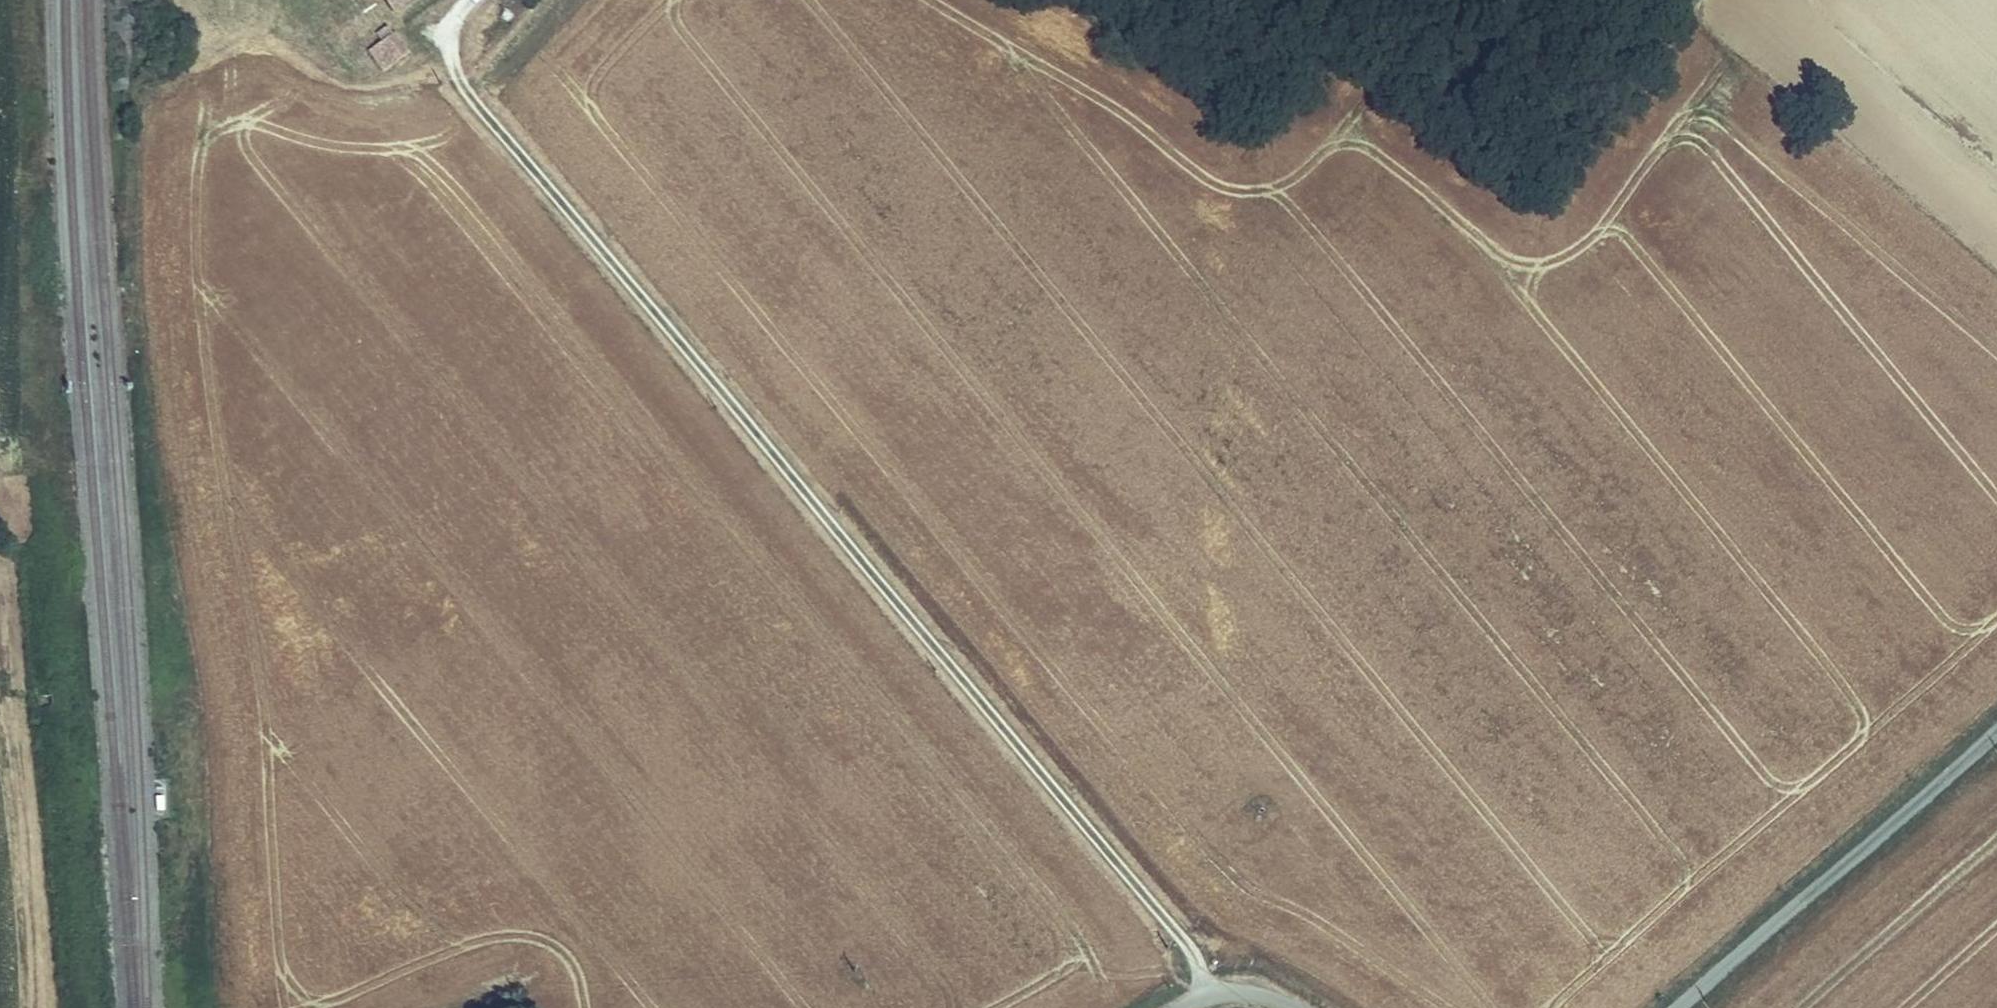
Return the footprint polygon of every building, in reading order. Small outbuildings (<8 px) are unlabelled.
[(397,16),(420,0),(386,0),(397,16)] [(406,47),(378,67),(395,87),(418,67),(406,47)]
